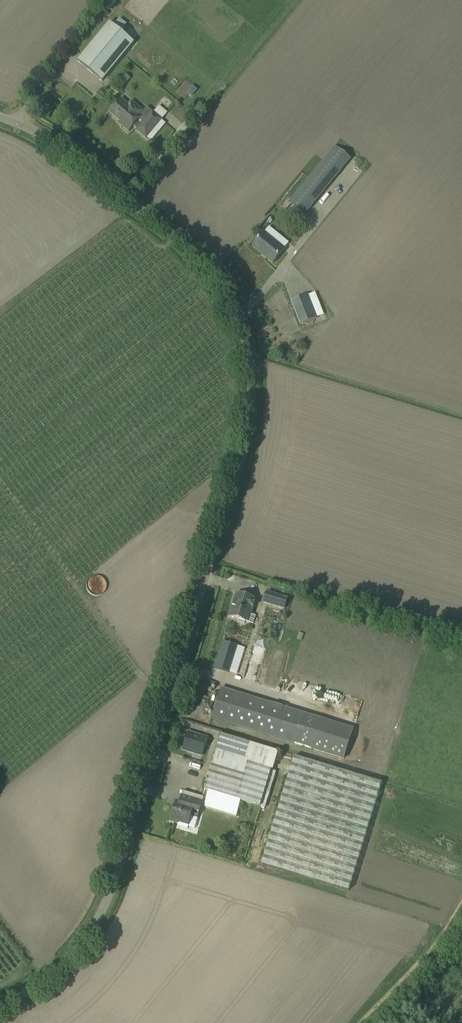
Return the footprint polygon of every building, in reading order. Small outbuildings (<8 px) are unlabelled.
[(120,18),(115,23),(122,29),(127,24),(120,18)] [(78,61),(90,71),(122,33),(110,22),(78,61)] [(90,71),(102,82),(134,43),(122,33),(90,71)] [(115,104),(109,112),(120,122),(121,121),(124,123),(122,126),(129,132),(133,127),(137,130),(137,131),(146,139),(162,120),(152,112),(145,120),(142,117),(140,115),(144,111),(140,108),(140,109),(131,102),(128,105),(120,98),(115,104)] [(306,216),(341,172),(351,160),(336,148),(326,160),(291,203),(306,216)] [(273,263),(284,249),(264,233),(253,247),(273,263)] [(308,295),(291,301),(300,325),(317,319),(308,295)] [(263,602),(284,609),(287,599),(267,592),(263,602)] [(237,593),(229,617),(238,620),(238,621),(245,624),(245,622),(253,624),(256,616),(251,614),(256,599),(237,593)] [(224,641),(215,668),(229,672),(237,646),(224,641)] [(352,731),(220,690),(212,717),(273,736),(345,758),(352,731)] [(188,733),(183,750),(202,755),(207,739),(188,733)] [(205,790),(209,792),(205,807),(237,817),(242,802),(265,809),(276,772),(273,771),(278,752),(222,735),(216,752),(205,790)] [(349,891),(381,783),(294,757),(262,865),(349,891)] [(175,804),(170,822),(174,823),(179,824),(178,826),(188,829),(188,826),(195,828),(198,818),(203,801),(191,798),(182,795),(180,801),(176,800),(175,804)]
